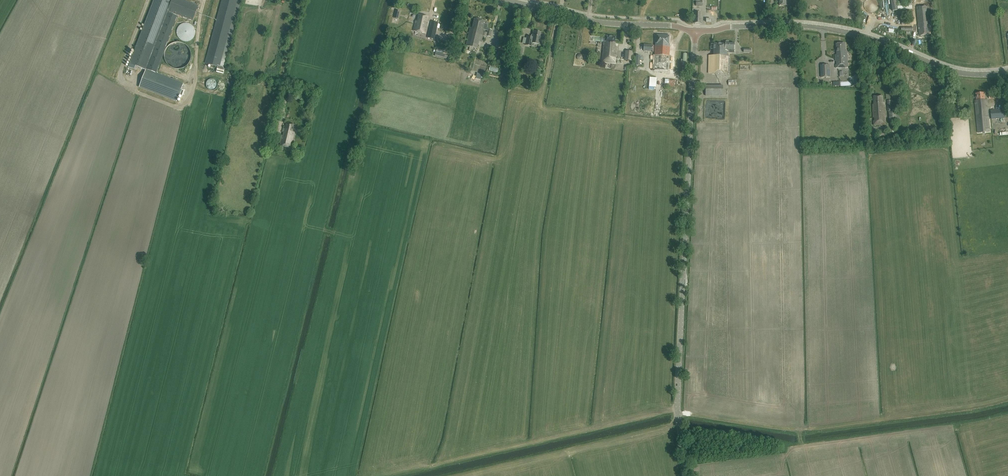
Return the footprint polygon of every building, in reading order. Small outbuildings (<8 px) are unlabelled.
[(128,67),(134,70),(136,66),(146,70),(146,69),(157,73),(178,16),(167,12),(168,11),(193,20),(198,6),(184,0),(154,0),(128,67)] [(210,49),(205,63),(216,66),(215,70),(218,71),(219,67),(223,68),(241,0),(222,0),(210,49)] [(897,0),(891,1),(893,11),(898,11),(898,16),(913,15),(913,9),(912,3),(905,3),(913,2),(913,0),(898,0),(897,0)] [(929,31),(930,31),(930,26),(928,26),(928,23),(930,22),(928,6),(917,7),(919,36),(929,35),(929,31)] [(413,31),(425,34),(428,22),(426,22),(428,16),(419,14),(418,21),(416,20),(413,31)] [(909,20),(914,20),(913,15),(909,16),(909,19),(902,20),(902,24),(909,24),(909,20)] [(490,37),(492,30),(487,29),(488,24),(484,23),(484,21),(475,19),(472,28),(470,27),(466,46),(477,49),(479,41),(481,42),(484,30),(488,31),(486,36),(490,37)] [(429,29),(436,31),(438,23),(431,21),(429,29)] [(177,29),(177,30),(177,31),(177,32),(177,33),(177,34),(177,36),(178,37),(179,39),(180,39),(182,40),(183,41),(184,41),(185,41),(186,41),(188,41),(190,40),(191,40),(192,39),(193,38),(194,37),(195,36),(195,34),(195,33),(195,32),(195,30),(195,29),(194,28),(193,26),(192,25),(191,24),(189,24),(188,23),(187,23),(186,23),(185,23),(183,23),(182,24),(180,25),(179,26),(179,27),(178,27),(177,29)] [(436,31),(429,29),(427,38),(435,39),(436,31)] [(540,44),(541,37),(540,37),(541,32),(533,31),(532,37),(527,36),(525,45),(532,46),(533,43),(540,44)] [(668,71),(670,44),(669,44),(669,36),(657,35),(657,46),(656,46),(654,70),(668,71)] [(615,63),(617,47),(614,46),(615,43),(615,37),(606,36),(606,39),(604,38),(602,61),(615,63)] [(191,58),(191,56),(191,53),(190,51),(189,48),(187,46),(185,45),(183,43),(181,43),(178,42),(176,42),(173,43),(171,44),(169,46),(167,48),(166,50),(165,52),(164,55),(164,57),(165,60),(166,62),(167,64),(169,66),(171,68),(174,69),(176,69),(179,69),(181,69),(184,68),(186,67),(188,65),(189,63),(191,61),(191,58)] [(725,49),(729,49),(729,53),(734,53),(734,43),(729,43),(729,42),(726,42),(726,43),(725,43),(725,44),(725,49)] [(836,68),(848,68),(847,51),(845,51),(845,43),(836,44),(837,55),(835,55),(836,62),(837,62),(837,65),(836,65),(836,68)] [(725,44),(714,44),(714,56),(709,56),(709,73),(729,74),(729,56),(728,56),(728,51),(725,51),(725,49),(725,44)] [(632,61),(633,52),(625,51),(624,60),(632,61)] [(820,65),(821,78),(830,77),(830,64),(820,65)] [(146,70),(139,87),(177,101),(184,83),(157,73),(146,69),(146,70)] [(706,96),(723,96),(723,85),(706,85),(706,96)] [(978,133),(990,132),(987,107),(986,107),(985,104),(987,104),(987,100),(985,100),(985,93),(976,94),(977,101),(975,101),(978,133)] [(874,125),(886,125),(884,103),(883,103),(883,96),(874,96),(874,106),(873,106),(873,118),(875,118),(875,121),(873,121),(874,125)] [(992,119),(1005,118),(1004,109),(991,110),(992,119)] [(889,122),(897,122),(896,112),(889,112),(889,122)] [(293,132),(295,125),(286,123),(285,129),(283,129),(282,132),(284,133),(283,136),(282,135),(280,143),(281,143),(280,146),(289,148),(290,145),(291,145),(294,132),(293,132)]
